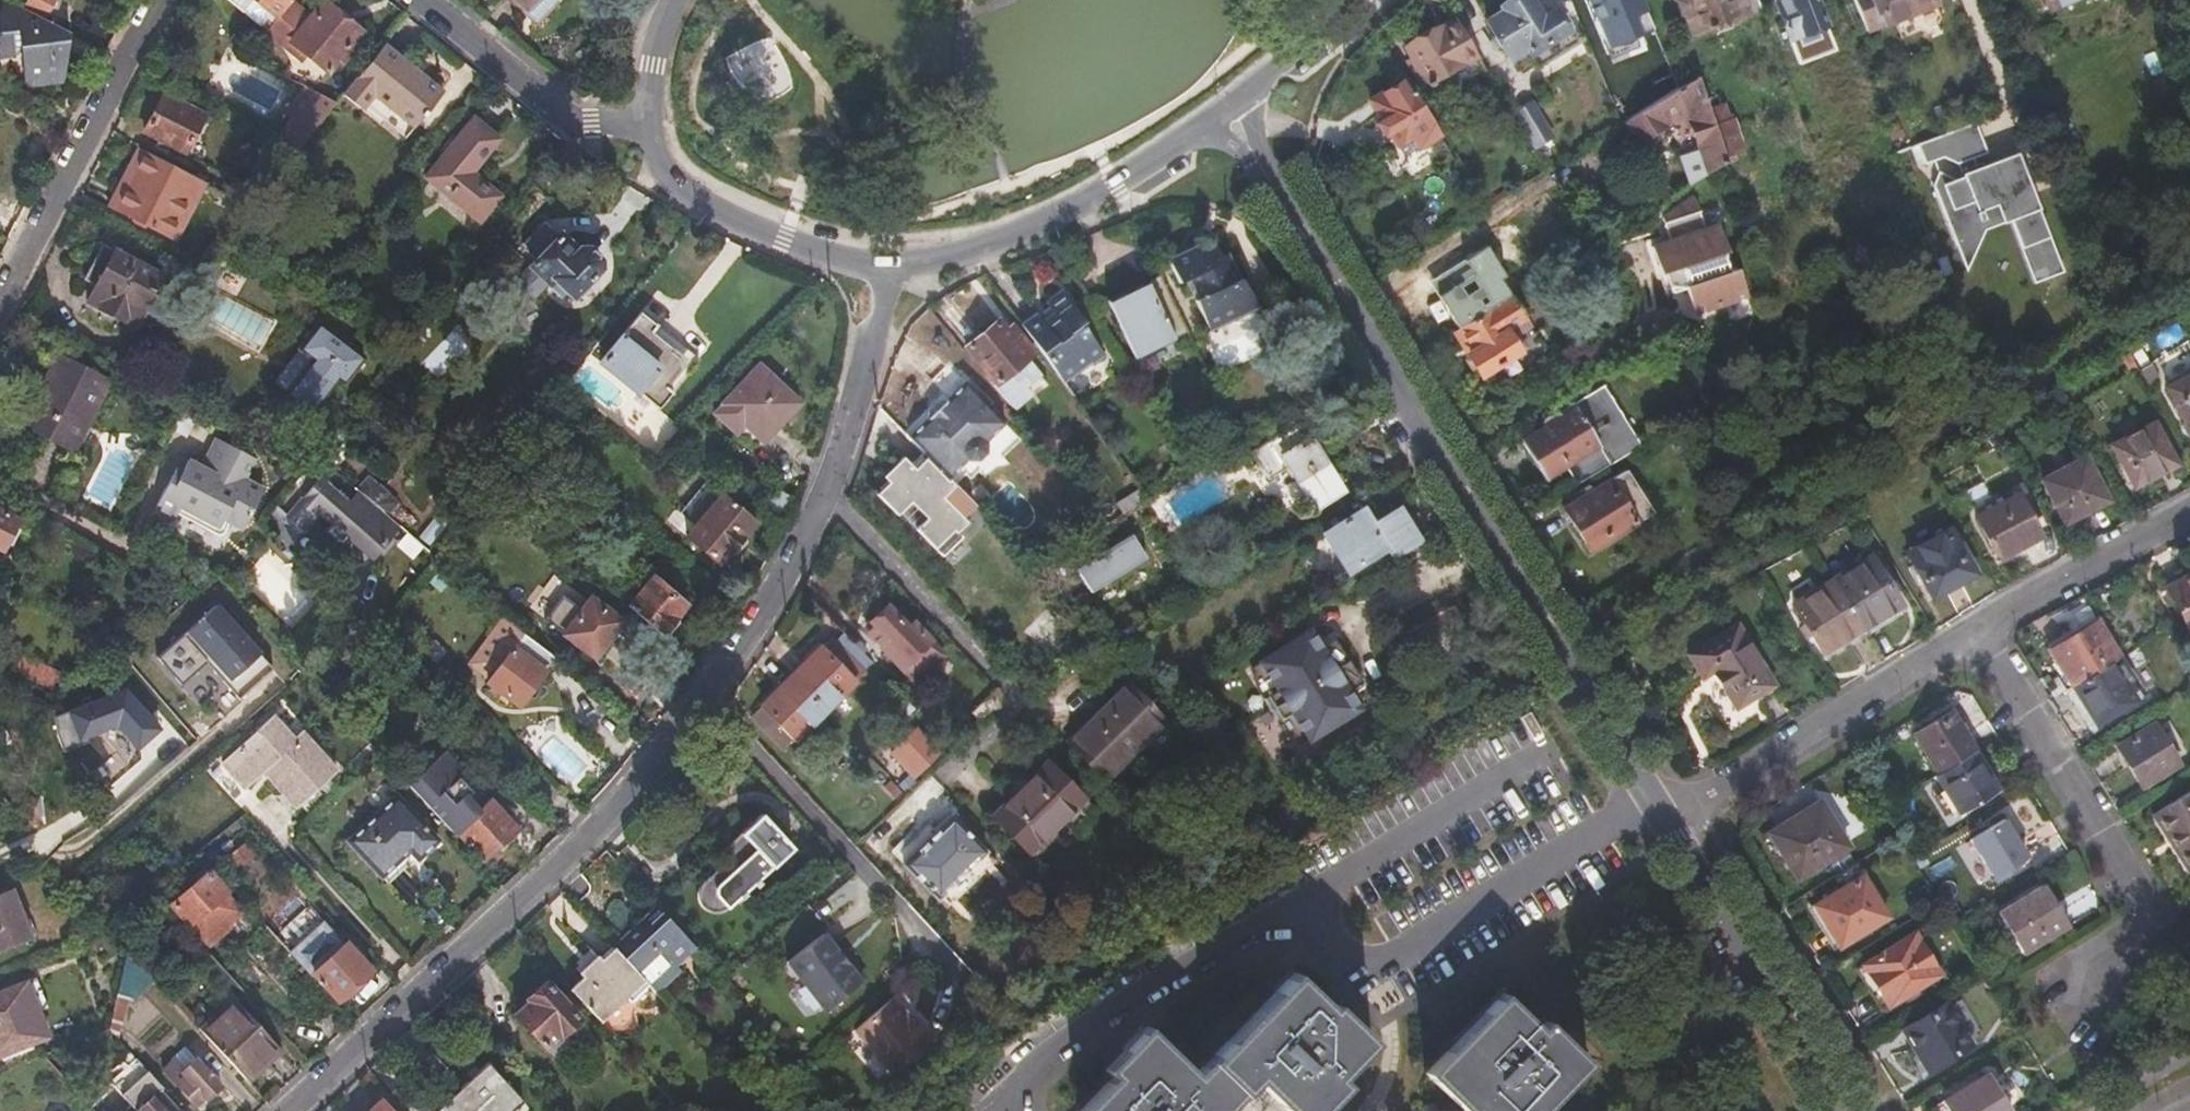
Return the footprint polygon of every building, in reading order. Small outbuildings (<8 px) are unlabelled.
[(3,0),(0,0),(0,56),(22,54),(25,85),(61,81),(57,49),(62,48),(69,36),(17,8),(3,0)] [(53,0),(28,0),(27,4),(45,14),(53,0)] [(242,11),(250,0),(229,0),(242,11)] [(290,0),(289,0),(270,24),(295,61),(311,60),(326,73),(359,31),(323,1),(309,17),(290,0)] [(1566,30),(1553,8),(1541,16),(1531,0),(1510,0),(1499,6),(1502,10),(1486,21),(1508,56),(1525,46),(1529,53),(1566,30)] [(1658,26),(1646,0),(1588,0),(1609,47),(1658,26)] [(1757,0),(1687,0),(1691,12),(1683,15),(1690,34),(1760,7),(1757,0)] [(1823,24),(1814,0),(1780,0),(1775,2),(1787,38),(1823,24)] [(1863,28),(1883,21),(1884,23),(1891,20),(1899,38),(1917,30),(1920,24),(1925,27),(1934,23),(1938,17),(1933,3),(1932,0),(1852,0),(1863,28)] [(1491,78),(1456,16),(1404,45),(1431,93),(1467,72),(1475,87),(1491,78)] [(295,61),(270,24),(263,32),(295,61)] [(773,33),(731,52),(754,103),(796,84),(773,33)] [(259,54),(269,62),(277,52),(266,44),(259,54)] [(440,92),(381,45),(341,94),(360,111),(375,94),(414,127),(440,92)] [(1438,133),(1404,77),(1367,99),(1379,120),(1376,122),(1382,133),(1386,130),(1402,155),(1438,133)] [(1697,78),(1677,89),(1622,122),(1635,143),(1684,112),(1704,174),(1725,161),(1723,155),(1708,110),(1697,78)] [(293,118),(273,143),(292,153),(327,110),(305,91),(287,113),(293,118)] [(183,152),(203,114),(163,92),(143,131),(183,152)] [(1558,145),(1531,98),(1513,110),(1540,156),(1558,145)] [(1722,105),(1708,110),(1723,155),(1742,149),(1732,120),(1727,122),(1722,105)] [(471,172),(497,138),(474,118),(426,178),(479,220),(498,194),(471,172)] [(1946,159),(1959,166),(1984,156),(1973,126),(1919,146),(1927,166),(1946,159)] [(201,181),(136,147),(113,190),(115,191),(108,206),(135,220),(137,215),(144,219),(142,224),(165,236),(185,197),(192,200),(201,181)] [(2024,165),(2010,170),(2008,172),(2007,174),(2007,177),(2009,185),(2003,187),(2001,182),(1994,184),(1992,180),(1968,189),(1962,185),(1954,188),(1941,184),(1935,187),(1957,246),(1963,234),(1975,240),(1983,227),(1989,225),(2014,215),(2038,278),(2063,269),(2024,165)] [(1680,273),(1686,291),(1695,319),(1747,300),(1738,271),(1732,273),(1730,269),(1727,270),(1724,259),(1727,258),(1725,253),(1727,252),(1718,224),(1704,229),(1702,223),(1699,223),(1697,219),(1699,214),(1694,200),(1662,218),(1669,244),(1649,252),(1658,280),(1663,278),(1680,273)] [(600,268),(599,258),(586,245),(577,246),(561,231),(556,236),(545,224),(527,244),(538,255),(529,265),(553,289),(557,285),(572,298),(600,268)] [(1963,234),(1957,246),(1967,272),(1989,225),(1983,227),(1975,240),(1963,234)] [(158,273),(102,245),(83,279),(94,285),(88,300),(133,323),(158,273)] [(1210,327),(1256,302),(1224,254),(1212,261),(1203,245),(1169,263),(1181,285),(1189,280),(1200,302),(1197,304),(1210,327)] [(1858,270),(1852,255),(1840,259),(1845,274),(1858,270)] [(1670,297),(1686,291),(1680,273),(1663,278),(1670,297)] [(1145,278),(1105,298),(1136,357),(1175,338),(1174,336),(1185,330),(1159,277),(1148,283),(1145,278)] [(1608,295),(1600,281),(1591,288),(1599,301),(1608,295)] [(1856,303),(1869,298),(1863,285),(1851,289),(1856,303)] [(1041,315),(1025,328),(1065,383),(1082,371),(1079,367),(1089,359),(1092,364),(1107,353),(1062,291),(1047,302),(1054,312),(1044,319),(1041,315)] [(1512,295),(1452,333),(1478,375),(1486,370),(1495,386),(1547,352),(1512,295)] [(619,334),(599,359),(657,408),(671,391),(665,386),(678,369),(679,365),(679,360),(679,355),(651,332),(656,325),(643,313),(623,337),(619,334)] [(996,385),(1034,353),(1012,325),(1005,329),(998,319),(965,346),(996,385)] [(301,348),(303,349),(315,358),(290,389),(287,393),(312,413),(331,389),(330,388),(334,382),(336,383),(340,378),(346,383),(366,357),(322,322),(301,348)] [(279,380),(290,389),(315,358),(303,349),(279,380)] [(72,449),(108,381),(58,355),(23,424),(72,449)] [(763,442),(799,403),(760,365),(714,414),(736,435),(744,425),(763,442)] [(2167,387),(2189,430),(2189,375),(2167,387)] [(1002,385),(997,389),(1017,413),(1021,408),(1002,385)] [(1581,483),(1640,444),(1602,386),(1519,440),(1545,479),(1569,463),(1581,483)] [(959,387),(908,437),(924,454),(949,479),(1000,429),(959,387)] [(2136,486),(2176,464),(2152,422),(2112,443),(2136,486)] [(1294,425),(1251,452),(1266,476),(1285,464),(1314,509),(1343,490),(1310,438),(1305,442),(1294,425)] [(188,457),(181,470),(175,482),(167,484),(157,504),(158,509),(174,517),(178,510),(190,516),(200,515),(221,525),(225,517),(236,522),(239,521),(242,521),(245,520),(248,518),(261,491),(255,488),(258,482),(246,475),(254,455),(216,436),(201,463),(188,457)] [(176,467),(181,470),(188,457),(183,454),(176,467)] [(318,454),(307,467),(262,521),(282,542),(298,523),(302,528),(318,510),(331,522),(326,528),(362,562),(387,535),(392,540),(403,528),(387,514),(357,489),(356,487),(345,499),(325,481),(335,469),(327,462),(318,454)] [(969,524),(962,516),(974,504),(949,479),(924,454),(912,466),(906,460),(896,469),(901,475),(891,485),(880,496),(901,516),(912,505),(928,521),(919,530),(945,557),(965,538),(960,533),(969,524)] [(2068,523),(2108,500),(2086,458),(2043,480),(2068,523)] [(175,482),(181,470),(176,467),(167,484),(175,482)] [(886,479),(891,485),(901,475),(896,469),(886,479)] [(1649,511),(1624,469),(1564,507),(1590,549),(1649,511)] [(357,489),(387,514),(396,501),(367,476),(357,489)] [(1119,516),(1149,498),(1140,486),(1111,504),(1119,516)] [(720,564),(754,523),(720,493),(686,534),(720,564)] [(2000,558),(2040,536),(2018,495),(1978,515),(2000,558)] [(1394,561),(1420,545),(1396,508),(1371,523),(1362,509),(1334,527),(1329,519),(1319,526),(1348,574),(1387,550),(1394,561)] [(449,521),(436,510),(417,535),(429,546),(449,521)] [(3,545),(16,523),(13,518),(0,511),(0,545),(3,545)] [(1932,597),(1974,573),(1951,531),(1909,554),(1932,597)] [(1134,533),(1077,566),(1094,594),(1150,561),(1134,533)] [(1830,577),(1865,633),(1903,609),(1869,553),(1830,577)] [(651,574),(628,604),(663,634),(686,604),(651,574)] [(2168,586),(2189,626),(2189,575),(2168,586)] [(1865,633),(1830,577),(1791,601),(1825,657),(1865,633)] [(1071,604),(1079,613),(1090,602),(1082,594),(1071,604)] [(594,656),(621,620),(589,595),(579,609),(562,596),(546,619),(594,656)] [(917,684),(947,653),(915,621),(909,626),(887,605),(869,622),(873,626),(866,633),(917,684)] [(268,668),(215,606),(155,657),(179,685),(205,663),(234,698),(268,668)] [(511,699),(550,654),(503,615),(473,650),(482,659),(477,665),(484,671),(482,672),(511,699)] [(2113,661),(2118,658),(2096,621),(2051,648),(2073,685),(2113,661)] [(1736,710),(1775,686),(1738,624),(1689,654),(1704,678),(1713,673),(1736,710)] [(1307,742),(1359,709),(1311,631),(1258,664),(1307,742)] [(425,647),(442,664),(450,656),(433,639),(425,647)] [(791,675),(826,711),(847,691),(865,672),(834,639),(810,663),(807,660),(791,675)] [(1158,646),(1143,656),(1148,665),(1163,655),(1158,646)] [(52,687),(59,673),(21,654),(14,668),(52,687)] [(2113,661),(2073,685),(2098,726),(2137,701),(2113,661)] [(801,735),(826,711),(791,675),(774,692),(776,695),(753,717),(784,751),(801,735)] [(66,744),(123,725),(130,744),(155,736),(138,683),(55,710),(66,744)] [(1067,743),(1104,780),(1163,721),(1127,683),(1067,743)] [(980,723),(1000,705),(999,687),(972,713),(980,723)] [(1939,772),(1975,751),(1952,711),(1915,732),(1939,772)] [(297,807),(338,770),(304,731),(295,739),(274,716),(222,763),(245,789),(264,770),(297,807)] [(2179,766),(2153,724),(2116,746),(2142,788),(2179,766)] [(913,778),(940,753),(918,730),(891,755),(913,778)] [(600,750),(593,758),(601,764),(607,757),(600,750)] [(1975,751),(1939,772),(1934,776),(1957,814),(1998,791),(1975,751)] [(410,786),(480,862),(517,829),(491,800),(477,814),(463,799),(471,792),(460,780),(465,775),(445,753),(410,786)] [(992,817),(1028,853),(1083,798),(1047,761),(992,817)] [(29,828),(44,821),(42,792),(28,799),(22,812),(29,828)] [(2153,816),(2189,875),(2189,874),(2189,792),(2153,816)] [(349,845),(383,882),(412,855),(418,862),(419,864),(441,844),(400,800),(349,845)] [(1847,847),(1819,802),(1768,832),(1796,878),(1847,847)] [(728,906),(791,849),(763,817),(724,851),(731,860),(706,882),(728,906)] [(939,900),(986,851),(951,817),(928,841),(920,832),(895,857),(939,900)] [(2027,858),(2004,820),(1971,840),(1997,882),(2017,870),(2015,865),(2027,858)] [(237,870),(254,856),(245,844),(228,858),(237,870)] [(412,855),(383,882),(388,888),(418,862),(412,855)] [(171,906),(207,946),(234,920),(243,912),(205,869),(191,882),(193,885),(171,906)] [(1888,918),(1863,876),(1814,905),(1840,947),(1888,918)] [(164,881),(152,891),(164,903),(174,894),(164,881)] [(2067,925),(2044,884),(1997,912),(2022,953),(2067,925)] [(34,935),(23,907),(18,908),(12,890),(0,895),(0,949),(34,935)] [(310,974),(335,1001),(370,969),(345,942),(304,898),(269,930),(310,974)] [(650,986),(656,992),(678,971),(675,967),(696,947),(659,908),(615,948),(650,986)] [(234,920),(207,946),(211,951),(239,927),(234,920)] [(1863,963),(1890,1006),(1940,974),(1913,932),(1863,963)] [(847,964),(834,949),(822,935),(787,965),(827,1012),(863,982),(863,974),(854,963),(847,964)] [(838,945),(834,949),(847,964),(854,963),(838,945)] [(585,978),(572,990),(601,1022),(627,998),(632,1003),(650,986),(615,948),(601,961),(598,958),(581,974),(585,978)] [(154,981),(126,951),(116,991),(128,995),(138,998),(154,981)] [(1882,1010),(1890,1006),(1863,963),(1856,968),(1882,1010)] [(1256,1074),(1265,1083),(1276,1094),(1293,1110),(1316,1110),(1347,1078),(1341,1072),(1376,1036),(1338,998),(1332,1004),(1295,970),(1197,1068),(1147,1022),(1107,1065),(1115,1074),(1081,1108),(1084,1110),(1219,1110),(1256,1074)] [(318,1016),(335,1001),(310,974),(293,989),(318,1016)] [(579,1019),(546,981),(526,998),(529,1001),(514,1015),(546,1050),(579,1019)] [(0,992),(0,1056),(47,1037),(26,982),(0,992)] [(116,991),(107,1029),(117,1039),(128,995),(116,991)] [(1467,1109),(1472,1105),(1478,1110),(1544,1110),(1542,1110),(1591,1060),(1548,1018),(1542,1024),(1505,991),(1427,1070),(1467,1109)] [(234,1001),(201,1032),(244,1079),(277,1048),(234,1001)] [(895,1078),(934,1040),(913,1017),(908,1022),(889,1001),(853,1034),(895,1078)] [(1971,1044),(1946,1003),(1903,1029),(1929,1071),(1971,1044)] [(220,1086),(188,1050),(178,1059),(176,1056),(161,1069),(197,1109),(211,1097),(211,1095),(220,1086)] [(136,1060),(112,1082),(137,1110),(136,1110),(182,1110),(136,1060)] [(446,1110),(525,1110),(530,1106),(496,1067),(446,1110)] [(1989,1072),(1938,1102),(1943,1110),(2013,1110),(1989,1072)] [(1263,1108),(1276,1094),(1265,1083),(1252,1096),(1263,1108)] [(380,1099),(366,1110),(391,1110),(380,1099)]
